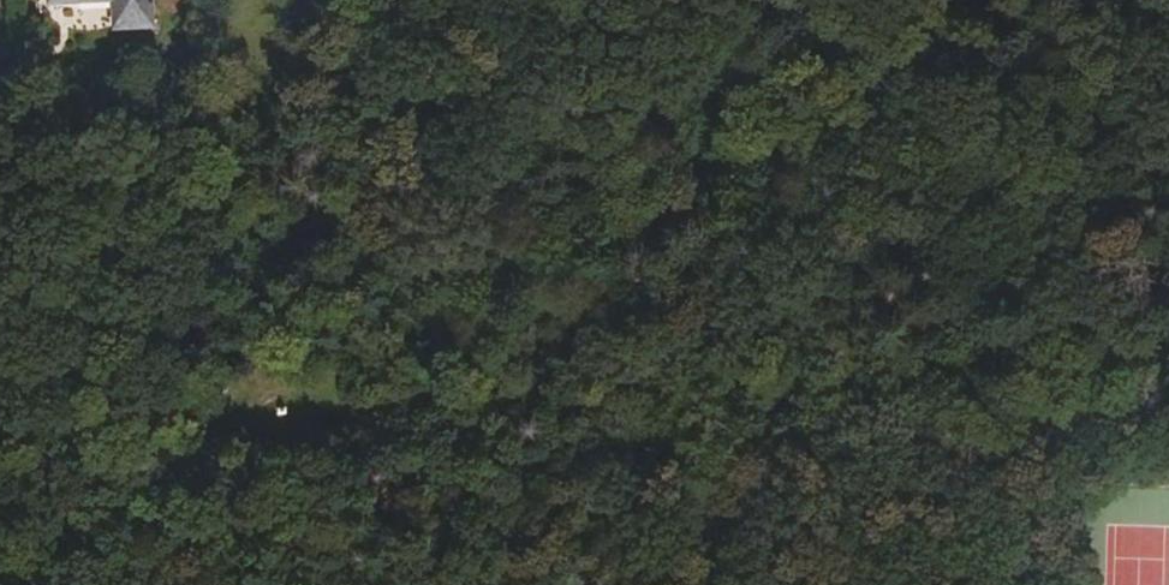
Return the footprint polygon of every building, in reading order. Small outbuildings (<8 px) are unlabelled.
[(114,28),(149,26),(148,0),(113,0),(114,28)]
